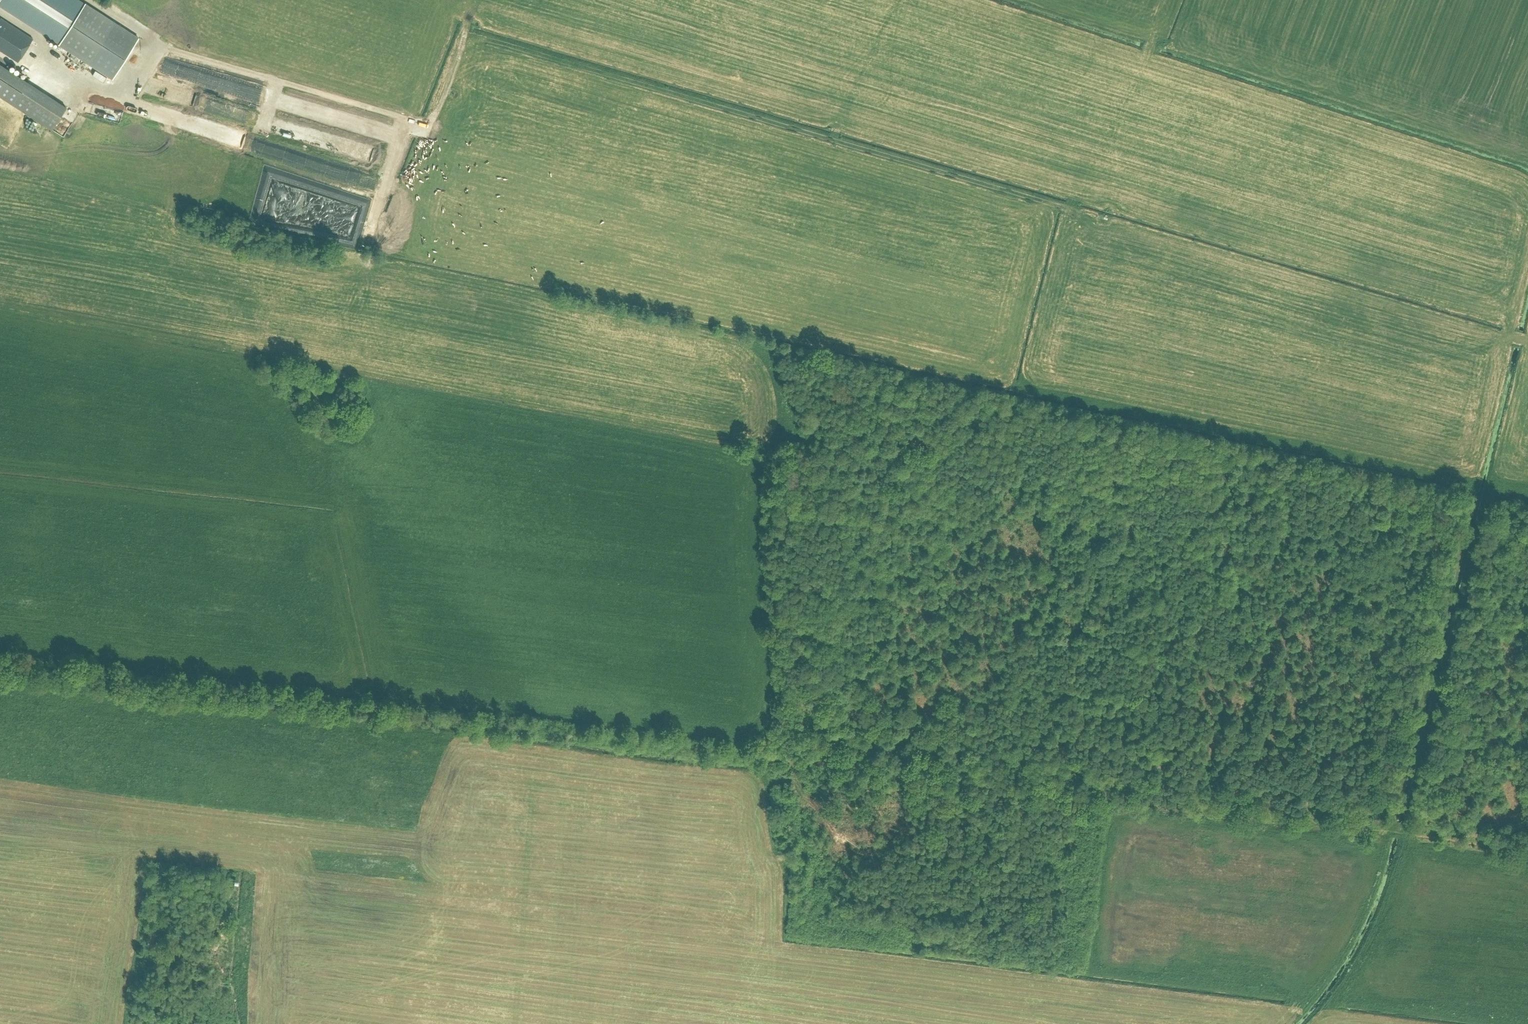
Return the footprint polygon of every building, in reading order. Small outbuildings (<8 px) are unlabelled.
[(80,0),(1,0),(0,1),(0,5),(113,78),(139,38),(80,0)] [(33,38),(1,18),(0,20),(0,50),(18,61),(33,38)] [(163,72),(182,77),(182,78),(203,84),(205,77),(183,71),(184,66),(166,61),(163,72)] [(52,129),(66,107),(0,64),(0,96),(52,129)] [(206,73),(203,81),(216,86),(219,78),(206,73)] [(230,94),(240,94),(241,81),(231,81),(230,94)] [(66,116),(58,128),(65,133),(73,120),(66,116)]
